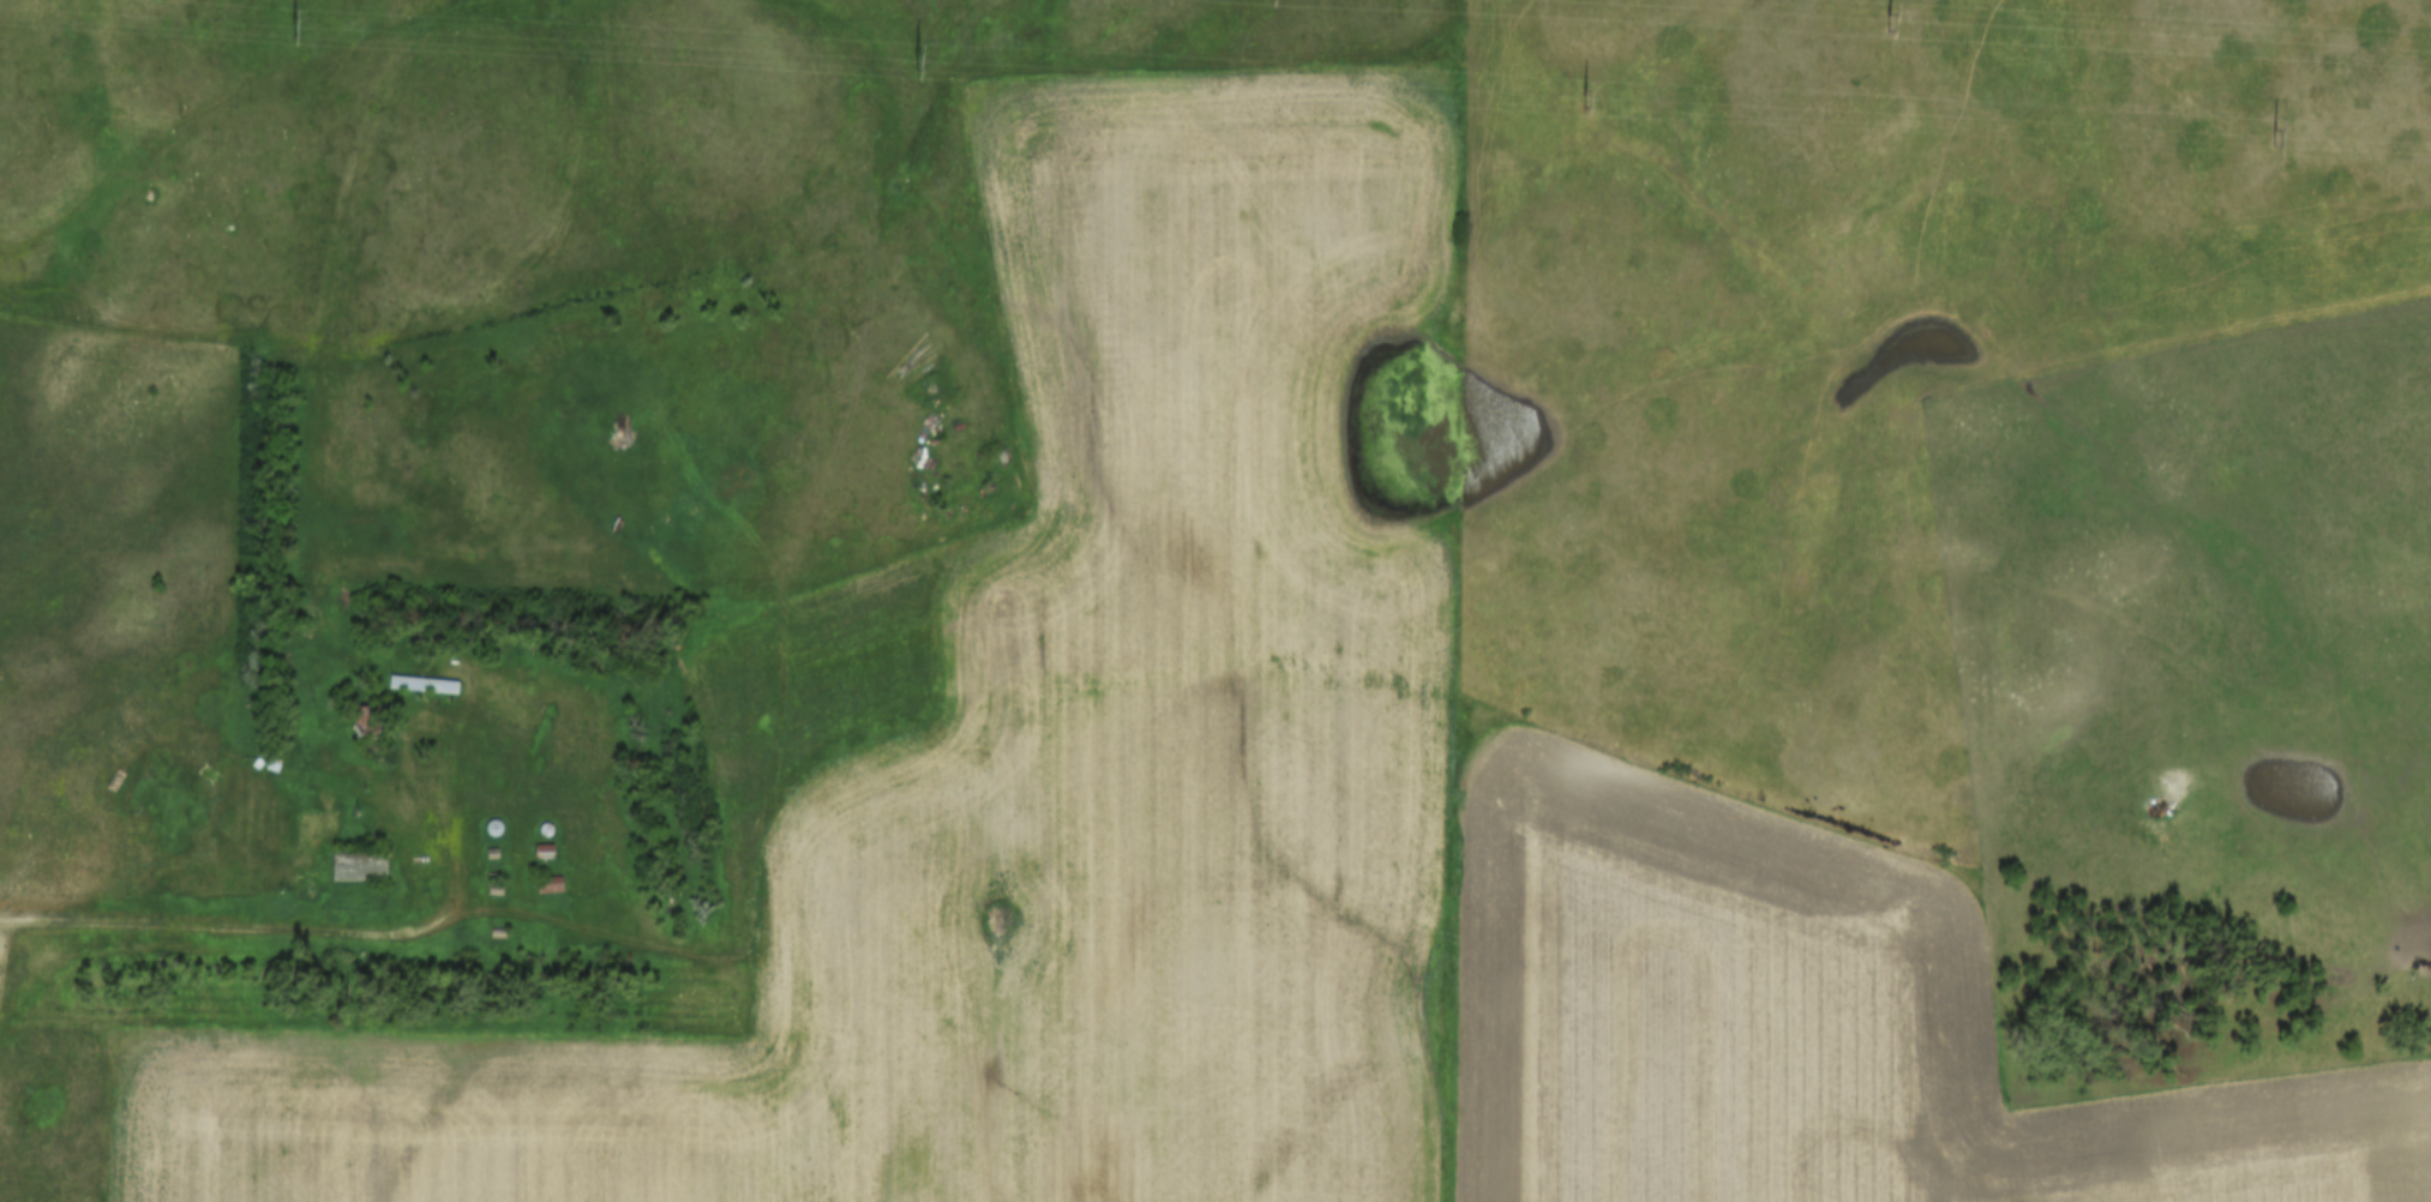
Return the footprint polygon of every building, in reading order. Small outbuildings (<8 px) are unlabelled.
[(386,689),(454,693),(455,680),(386,676),(386,689)] [(552,845),(533,845),(533,858),(552,858),(552,845)] [(386,849),(330,850),(330,880),(386,880),(386,849)] [(563,878),(535,878),(535,891),(563,891),(563,878)]
